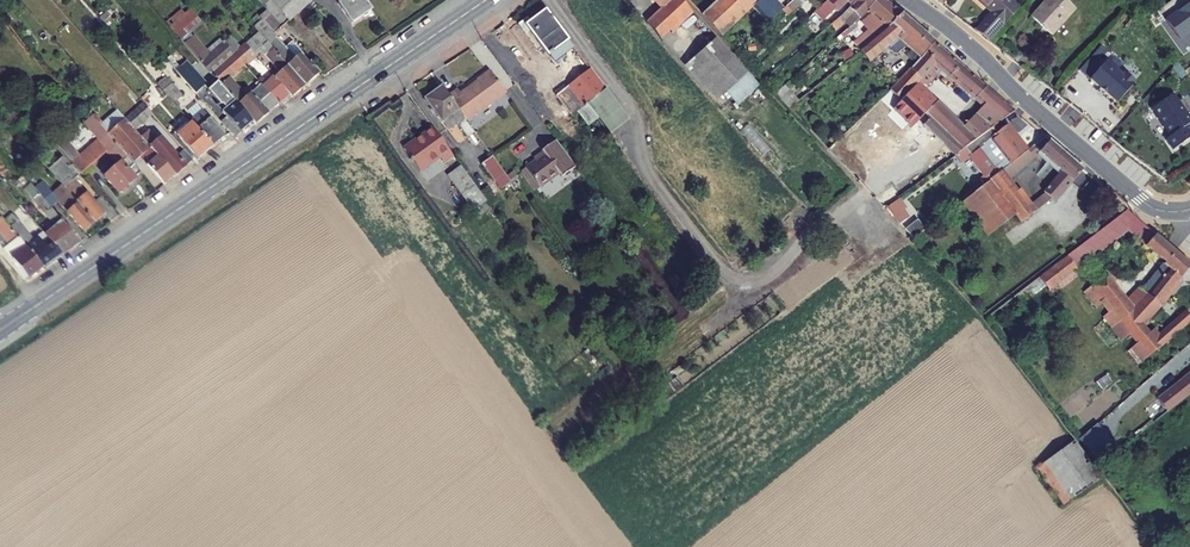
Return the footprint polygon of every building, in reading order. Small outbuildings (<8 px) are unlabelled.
[(280,13),(287,20),(311,0),(269,0),(280,13)] [(354,18),(376,4),(374,0),(342,0),(354,18)] [(642,22),(657,39),(689,10),(680,0),(671,0),(663,7),(661,5),(642,22)] [(746,0),(715,0),(698,17),(719,39),(729,28),(750,8),(752,6),(746,0)] [(766,24),(780,10),(774,4),(777,0),(758,0),(752,6),(750,8),(766,24)] [(849,7),(848,8),(814,36),(818,41),(852,13),(857,18),(863,11),(873,0),(855,0),(849,7)] [(815,11),(822,19),(827,15),(829,17),(845,3),(849,7),(855,0),(827,0),(815,11)] [(881,0),(873,0),(863,11),(882,28),(896,14),(881,0)] [(990,14),(975,32),(988,44),(1018,10),(1007,0),(974,0),(990,14)] [(1032,18),(1052,35),(1075,10),(1063,0),(1048,0),(1032,18)] [(1165,19),(1179,39),(1189,32),(1189,2),(1165,19)] [(533,20),(526,25),(530,30),(546,51),(566,36),(546,10),(533,20)] [(281,25),(287,20),(280,13),(274,18),(281,25)] [(931,43),(896,14),(882,28),(868,41),(856,51),(866,63),(884,48),(889,54),(896,54),(903,48),(916,60),(931,43)] [(529,15),(517,24),(525,35),(530,30),(526,25),(533,20),(529,15)] [(268,23),(257,33),(263,40),(274,29),(268,23)] [(274,29),(263,40),(270,49),(282,39),(274,29)] [(843,36),(856,51),(868,41),(857,29),(853,33),(850,30),(843,36)] [(257,33),(249,40),(262,55),(270,49),(263,40),(257,33)] [(755,82),(713,37),(688,59),(719,93),(729,84),(740,96),(755,82)] [(754,37),(734,56),(744,66),(764,47),(754,37)] [(282,39),(270,49),(303,87),(319,73),(302,55),(299,58),(282,39)] [(984,89),(931,43),(916,60),(907,70),(918,80),(903,96),(928,118),(921,126),(932,136),(953,156),(955,154),(983,134),(993,127),(1012,113),(992,97),(982,108),(963,129),(922,91),(939,70),(974,101),(984,89)] [(270,49),(262,55),(277,73),(271,78),(289,99),(303,87),(270,49)] [(209,74),(220,88),(251,124),(274,104),(260,88),(246,100),(229,81),(244,69),(232,55),(209,74)] [(180,77),(194,92),(210,78),(196,63),(180,77)] [(1101,64),(1086,82),(1101,97),(1101,96),(1111,105),(1130,85),(1121,76),(1118,79),(1101,64)] [(590,70),(554,96),(570,118),(588,105),(606,91),(590,70)] [(898,102),(903,96),(918,80),(907,70),(886,91),(898,102)] [(464,92),(453,100),(471,124),(510,97),(496,77),(468,98),(464,92)] [(443,86),(424,100),(438,120),(450,111),(456,120),(452,123),(465,140),(476,131),(471,124),(453,100),(443,86)] [(224,118),(218,123),(232,140),(251,124),(220,88),(214,93),(227,109),(220,115),(224,118)] [(984,89),(974,101),(982,108),(992,97),(984,89)] [(628,121),(606,91),(588,105),(610,135),(628,121)] [(1175,98),(1151,114),(1168,139),(1165,141),(1172,152),(1189,140),(1189,128),(1189,126),(1189,125),(1189,122),(1175,98)] [(142,103),(126,117),(135,128),(151,114),(142,103)] [(13,128),(22,121),(11,107),(2,114),(13,128)] [(187,119),(192,125),(210,146),(222,136),(199,109),(187,119)] [(176,175),(146,140),(135,128),(126,117),(106,134),(132,164),(139,158),(163,186),(176,175)] [(176,131),(173,134),(194,159),(210,146),(192,125),(181,136),(176,131)] [(430,125),(400,147),(416,170),(434,157),(439,164),(452,155),(430,125)] [(967,156),(987,183),(1005,169),(1031,149),(1043,140),(1038,136),(1022,149),(1005,127),(997,133),(988,140),(983,134),(955,154),(961,161),(967,156)] [(993,127),(983,134),(988,140),(997,133),(993,127)] [(86,147),(70,160),(80,171),(103,151),(116,165),(102,177),(116,193),(119,191),(120,193),(125,188),(124,186),(139,173),(132,164),(106,134),(88,150),(86,147)] [(151,136),(146,140),(176,175),(192,162),(183,151),(179,155),(174,149),(171,151),(163,142),(160,145),(151,136)] [(545,153),(526,167),(540,186),(559,172),(563,177),(577,167),(554,136),(541,146),(545,153)] [(1080,172),(1043,140),(1031,149),(1040,157),(1054,170),(1048,177),(1053,181),(1042,194),(1044,196),(1050,201),(1053,204),(1080,172)] [(1031,149),(1005,169),(1012,178),(1040,157),(1031,149)] [(499,190),(510,183),(493,155),(482,162),(499,190)] [(460,165),(446,175),(462,196),(475,187),(460,165)] [(1012,178),(1005,169),(987,183),(1014,217),(1019,224),(1032,214),(1028,209),(1007,182),(1012,178)] [(64,188),(72,196),(96,225),(106,217),(110,222),(118,216),(97,191),(90,198),(86,194),(84,197),(71,182),(64,188)] [(987,183),(960,204),(985,238),(1014,217),(987,183)] [(871,202),(879,210),(896,198),(889,188),(871,202)] [(49,194),(42,200),(53,213),(60,207),(49,194)] [(72,196),(60,207),(85,235),(96,225),(72,196)] [(1044,196),(1028,209),(1032,214),(1033,215),(1050,201),(1044,196)] [(34,208),(49,224),(57,218),(53,213),(42,200),(34,208)] [(885,212),(896,226),(906,218),(896,204),(885,212)] [(1131,209),(1040,273),(1055,293),(1083,274),(1078,266),(1130,230),(1137,241),(1148,233),(1131,209)] [(0,215),(0,220),(3,223),(42,268),(61,255),(52,243),(47,248),(39,240),(35,244),(18,224),(15,227),(3,212),(0,215)] [(50,242),(52,243),(61,255),(79,243),(57,218),(49,224),(47,226),(57,237),(50,242)] [(42,268),(3,223),(0,225),(0,242),(3,246),(1,248),(27,278),(42,268)] [(903,233),(912,241),(923,232),(916,223),(903,233)] [(1088,288),(1116,322),(1112,326),(1123,340),(1129,335),(1137,344),(1147,356),(1189,320),(1189,319),(1189,317),(1189,316),(1189,315),(1189,314),(1186,309),(1155,336),(1151,332),(1148,335),(1138,324),(1189,269),(1153,238),(1143,248),(1163,265),(1127,303),(1104,276),(1088,288)] [(766,239),(749,250),(754,257),(771,246),(766,239)] [(1137,344),(1130,349),(1141,361),(1147,356),(1137,344)] [(1143,382),(1167,412),(1189,393),(1189,364),(1180,351),(1143,382)] [(1092,425),(1077,438),(1084,447),(1100,434),(1092,425)] [(1037,469),(1066,507),(1101,480),(1073,442),(1037,469)]
